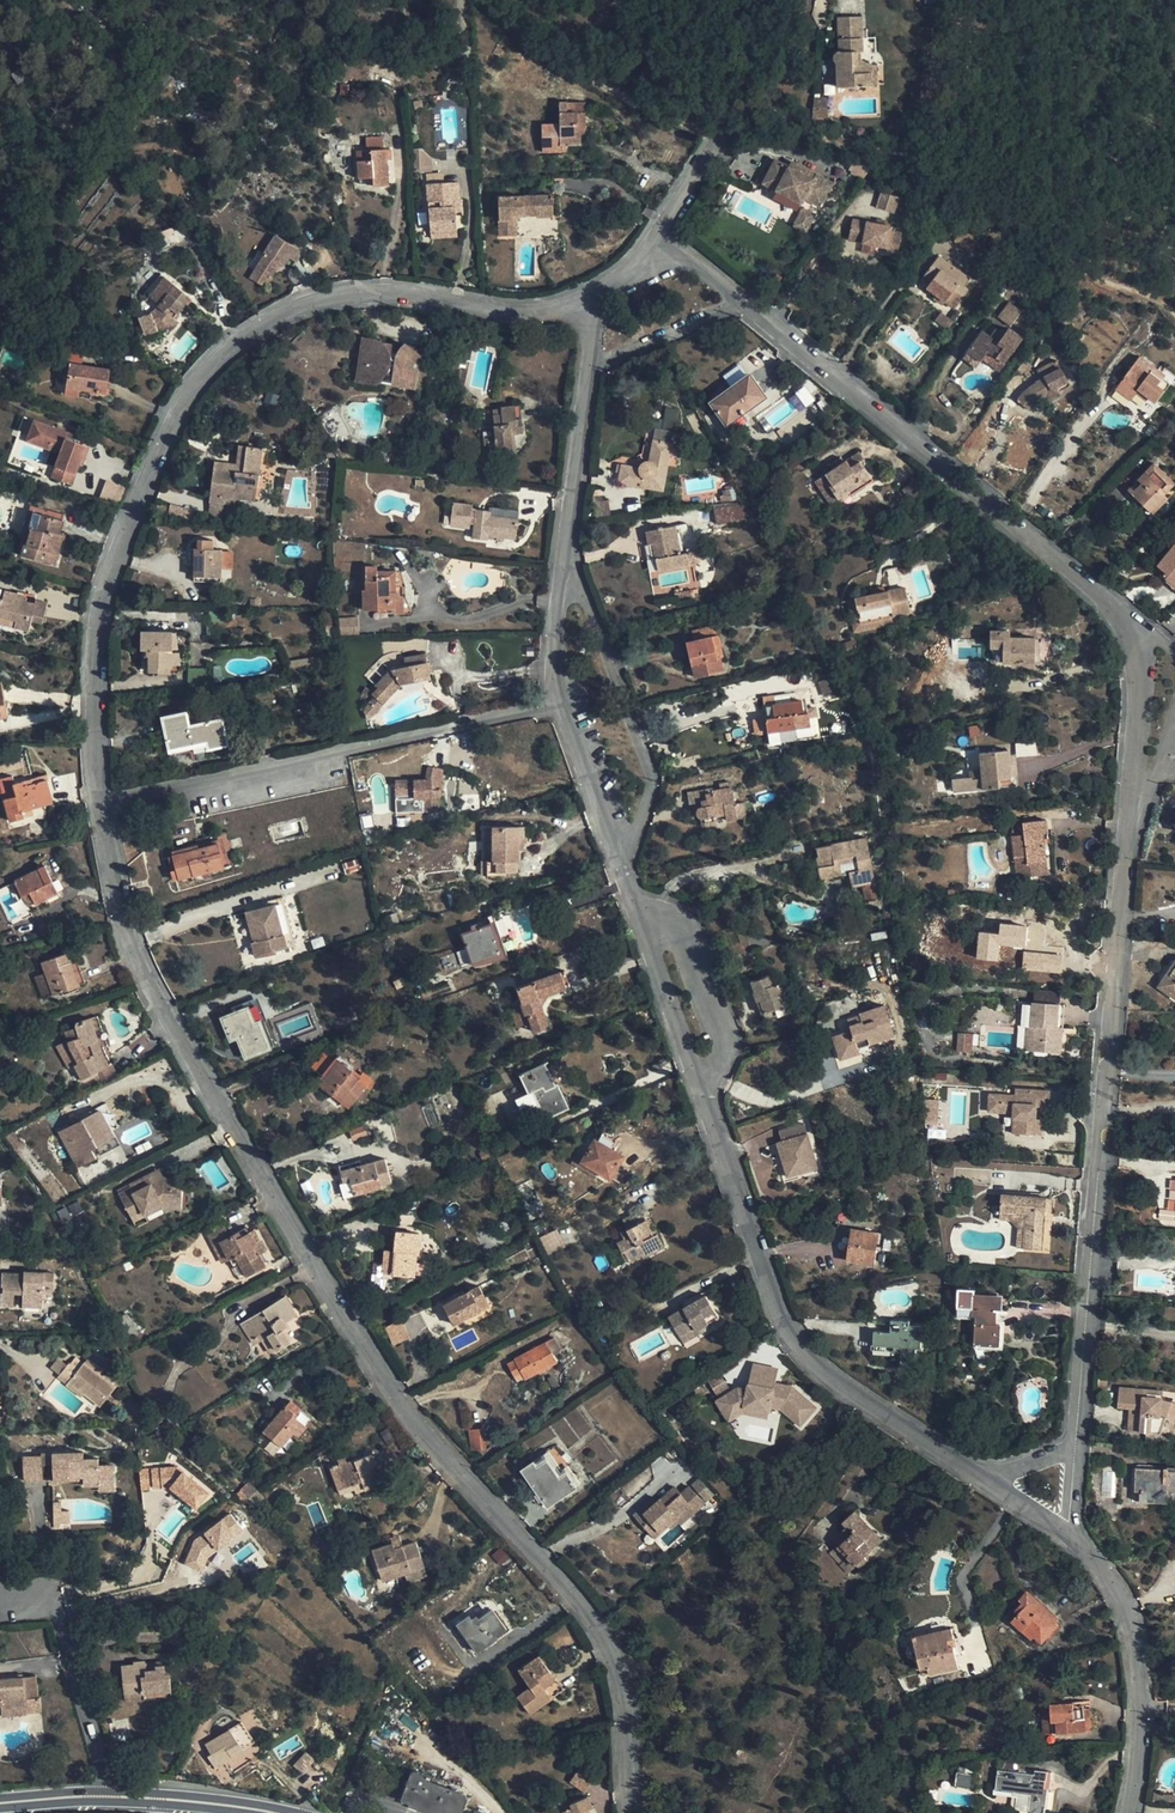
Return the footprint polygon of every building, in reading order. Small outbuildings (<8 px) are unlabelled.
[(872,11),(853,12),(853,46),(848,47),(845,48),(844,50),(845,52),(846,53),(846,79),(881,79),(881,59),(870,54),(867,54),(867,46),(873,46),(872,11)] [(341,84),(341,94),(349,95),(349,85),(341,84)] [(835,91),(823,92),(824,108),(835,109),(835,91)] [(579,112),(586,112),(586,102),(560,102),(560,123),(542,124),(543,151),(569,150),(569,146),(582,146),(582,134),(577,134),(576,125),(579,125),(579,112)] [(577,134),(582,134),(586,134),(586,112),(579,112),(579,125),(576,125),(577,134)] [(374,178),(374,186),(390,185),(388,159),(388,149),(372,150),(373,160),(358,161),(359,178),(374,178)] [(373,160),(372,150),(358,151),(358,161),(373,160)] [(430,171),(429,153),(416,154),(417,172),(430,171)] [(803,174),(789,167),(776,160),(763,184),(778,192),(800,203),(802,204),(804,198),(821,208),(834,184),(806,169),(803,174)] [(803,174),(806,169),(792,161),(789,167),(803,174)] [(430,208),(431,231),(458,229),(457,215),(456,206),(452,206),(452,202),(460,201),(459,181),(428,183),(430,208)] [(800,203),(778,192),(774,198),(797,210),(800,203)] [(878,207),(895,213),(900,199),(883,193),(878,207)] [(537,209),(554,209),(553,195),(499,197),(501,236),(517,235),(517,225),(513,226),(513,216),(517,216),(537,215),(537,209)] [(793,226),(808,232),(818,208),(803,201),(793,226)] [(456,206),(457,215),(464,214),(464,205),(456,206)] [(855,218),(852,232),(866,236),(864,242),(889,247),(887,255),(899,257),(904,233),(892,231),(893,227),(887,225),(878,224),(855,218)] [(964,228),(969,232),(973,227),(968,223),(964,228)] [(969,232),(964,228),(956,240),(972,253),(975,249),(981,240),(969,232)] [(458,229),(431,231),(431,238),(458,236),(458,229)] [(852,232),(850,238),(864,242),(866,236),(852,232)] [(267,254),(257,269),(271,278),(277,268),(281,263),(283,265),(284,265),(290,257),(296,262),(303,252),(276,235),(265,253),(267,254)] [(981,240),(975,249),(978,251),(984,242),(981,240)] [(939,256),(924,276),(931,281),(927,288),(936,295),(934,298),(943,305),(945,302),(955,309),(969,290),(964,287),(970,278),(939,256)] [(271,278),(257,269),(251,278),(265,287),(271,278)] [(170,325),(174,328),(179,321),(174,317),(191,297),(162,273),(146,292),(161,304),(154,313),(139,318),(145,335),(170,325)] [(998,317),(1011,326),(1022,311),(1010,301),(998,317)] [(1074,312),(1080,318),(1085,312),(1079,307),(1074,312)] [(951,319),(955,321),(961,312),(958,310),(951,319)] [(955,321),(951,319),(942,312),(935,320),(948,330),(955,321)] [(634,327),(633,336),(642,337),(644,328),(634,327)] [(984,330),(968,352),(980,362),(982,359),(988,352),(996,358),(998,356),(1005,362),(1023,338),(1009,328),(1004,334),(999,331),(994,338),(991,335),(984,330)] [(994,338),(999,331),(996,329),(991,335),(994,338)] [(369,350),(382,344),(381,343),(380,342),(379,341),(378,340),(377,340),(376,340),(375,339),(374,339),(373,339),(371,339),(366,339),(364,339),(363,340),(362,340),(355,381),(377,385),(382,377),(365,374),(369,350)] [(383,344),(382,344),(369,350),(365,374),(382,377),(385,373),(393,375),(393,380),(404,382),(405,377),(415,379),(419,354),(403,351),(403,352),(402,352),(401,352),(401,353),(400,353),(400,354),(399,354),(398,355),(397,357),(391,356),(390,353),(390,352),(389,351),(389,350),(389,349),(388,349),(387,348),(386,347),(386,346),(385,345),(384,345),(383,344)] [(980,362),(968,352),(963,358),(976,368),(980,362)] [(988,352),(982,359),(998,371),(1005,362),(998,356),(996,358),(988,352)] [(1153,370),(1155,367),(1141,356),(1117,389),(1131,399),(1137,392),(1148,400),(1151,397),(1157,403),(1169,387),(1162,382),(1164,379),(1153,370)] [(1039,384),(1038,382),(1033,385),(1024,392),(1017,401),(1030,410),(1036,403),(1042,398),(1047,395),(1051,402),(1073,389),(1061,367),(1058,360),(1037,370),(1041,378),(1044,377),(1046,379),(1039,384)] [(71,363),(67,387),(80,389),(92,391),(98,392),(107,393),(111,369),(71,363)] [(1153,370),(1164,379),(1167,375),(1155,367),(1153,370)] [(766,397),(750,374),(711,402),(727,425),(766,397)] [(413,389),(415,379),(405,377),(404,382),(393,380),(392,385),(413,389)] [(1162,382),(1169,387),(1171,384),(1164,379),(1162,382)] [(80,389),(67,387),(66,394),(79,397),(80,389)] [(805,387),(795,392),(804,407),(814,401),(805,387)] [(80,389),(79,397),(91,398),(92,395),(92,391),(80,389)] [(494,414),(496,435),(497,440),(489,441),(490,452),(499,451),(501,464),(515,462),(512,434),(516,434),(524,433),(520,405),(502,407),(502,408),(502,413),(494,414)] [(95,409),(92,418),(98,419),(101,411),(95,409)] [(76,435),(35,420),(29,434),(63,447),(61,453),(55,468),(50,466),(47,475),(72,485),(80,464),(87,445),(75,440),(76,435)] [(27,440),(61,453),(63,447),(29,434),(27,440)] [(622,465),(619,482),(663,491),(672,444),(654,440),(651,461),(647,461),(645,462),(642,464),(640,468),(622,465)] [(87,445),(80,464),(84,466),(91,447),(87,445)] [(244,472),(247,446),(239,445),(237,463),(236,471),(244,472)] [(214,468),(210,502),(225,503),(236,505),(237,498),(256,500),(259,474),(263,448),(247,446),(244,472),(236,471),(214,468)] [(263,448),(259,474),(268,475),(271,449),(263,448)] [(490,452),(486,453),(487,466),(501,464),(499,451),(490,452)] [(860,479),(869,472),(862,462),(866,460),(860,451),(844,462),(841,457),(831,463),(834,469),(815,481),(831,504),(838,499),(849,491),(851,495),(865,486),(860,479)] [(236,471),(237,463),(215,461),(214,468),(236,471)] [(1152,466),(1174,487),(1174,485),(1174,482),(1156,463),(1152,466)] [(1174,487),(1152,466),(1129,490),(1154,515),(1170,499),(1166,495),(1174,487)] [(874,480),(869,472),(860,479),(865,486),(874,480)] [(903,489),(913,500),(926,490),(917,479),(903,489)] [(733,500),(730,489),(723,490),(723,495),(721,496),(722,502),(733,500)] [(849,491),(838,499),(841,503),(851,495),(849,491)] [(597,518),(612,516),(609,501),(595,503),(597,518)] [(225,503),(210,502),(209,516),(222,520),(225,503)] [(487,540),(487,538),(488,534),(498,536),(498,539),(504,540),(504,537),(517,538),(520,511),(491,507),(490,511),(477,509),(472,509),(473,505),(454,503),(451,525),(470,527),(471,523),(475,523),(474,539),(487,540)] [(715,509),(717,523),(745,518),(743,504),(715,509)] [(34,512),(64,520),(65,514),(36,506),(34,512)] [(64,520),(34,512),(30,527),(33,527),(28,545),(25,544),(22,554),(56,564),(64,533),(60,532),(64,520)] [(661,557),(656,558),(658,571),(690,565),(687,553),(695,551),(693,546),(698,545),(694,525),(689,522),(646,531),(649,545),(658,543),(661,557)] [(222,582),(222,569),(222,550),(214,550),(214,540),(198,539),(198,549),(195,549),(195,581),(222,582)] [(658,543),(649,545),(645,545),(648,560),(656,558),(661,557),(658,543)] [(1159,566),(1171,575),(1167,579),(1174,585),(1174,546),(1159,566)] [(222,550),(222,569),(234,569),(234,551),(222,550)] [(687,553),(690,565),(697,563),(695,551),(687,553)] [(872,594),(855,598),(860,623),(894,615),(910,611),(905,587),(897,567),(886,569),(890,590),(885,591),(872,594)] [(378,571),(366,571),(367,589),(363,589),(364,610),(396,609),(396,595),(396,591),(396,571),(378,571)] [(396,571),(396,591),(401,591),(406,591),(406,587),(405,583),(402,571),(396,571)] [(872,594),(885,591),(884,586),(871,589),(872,594)] [(17,619),(15,626),(30,630),(33,620),(44,622),(49,603),(37,600),(36,603),(27,601),(28,598),(0,590),(0,614),(17,619)] [(396,595),(396,609),(396,613),(405,613),(405,595),(400,595),(396,595)] [(848,600),(853,624),(860,623),(855,598),(848,600)] [(15,626),(17,619),(0,614),(0,622),(15,626)] [(860,623),(853,624),(854,632),(896,623),(894,615),(860,623)] [(340,618),(341,636),(359,635),(358,617),(340,618)] [(694,640),(718,635),(715,624),(692,630),(694,640)] [(172,667),(173,632),(142,631),(142,649),(147,650),(149,650),(150,656),(150,671),(159,671),(159,667),(172,667)] [(990,631),(990,647),(1003,647),(1003,662),(1034,663),(1035,638),(1010,637),(1010,631),(990,631)] [(172,667),(172,671),(182,672),(177,632),(173,632),(172,667)] [(718,635),(694,640),(687,642),(696,677),(724,670),(720,657),(724,657),(718,634),(718,635)] [(855,640),(845,644),(847,651),(858,647),(855,640)] [(1003,647),(990,647),(997,662),(1003,662),(1003,647)] [(373,694),(375,696),(383,704),(401,685),(400,684),(424,679),(423,676),(430,674),(426,653),(405,657),(406,667),(392,670),(377,685),(379,687),(373,694)] [(288,661),(290,673),(309,672),(308,658),(288,661)] [(821,668),(825,674),(832,671),(828,664),(821,668)] [(820,681),(824,696),(839,691),(834,677),(820,681)] [(366,687),(362,693),(367,695),(370,689),(366,687)] [(775,717),(766,718),(768,732),(811,726),(806,695),(801,696),(802,700),(773,704),(775,717)] [(383,704),(375,696),(365,708),(365,710),(364,712),(365,713),(366,714),(367,717),(368,720),(370,719),(378,712),(384,705),(383,704)] [(775,717),(773,704),(765,705),(766,718),(775,717)] [(223,719),(190,726),(187,712),(163,717),(170,749),(207,741),(209,749),(229,744),(223,719)] [(996,751),(980,752),(982,771),(971,772),(972,778),(952,780),(954,792),(999,788),(998,779),(1011,778),(1009,753),(996,754),(996,751)] [(425,779),(395,780),(397,813),(433,811),(433,808),(440,808),(439,796),(433,796),(433,790),(442,790),(443,769),(429,766),(425,779)] [(25,785),(24,781),(15,783),(18,795),(5,799),(12,821),(25,817),(24,811),(33,809),(54,803),(47,779),(35,782),(25,785)] [(734,797),(733,790),(732,782),(720,784),(720,789),(714,791),(713,788),(688,793),(690,804),(699,803),(703,802),(704,806),(699,807),(698,809),(697,811),(698,812),(698,814),(699,816),(703,819),(706,818),(706,822),(715,820),(714,817),(726,815),(727,820),(738,818),(736,804),(734,797)] [(736,804),(738,818),(742,818),(745,819),(748,821),(745,802),(736,804)] [(34,815),(33,809),(24,811),(25,817),(34,815)] [(1013,836),(1017,865),(1023,864),(1024,877),(1042,875),(1040,862),(1047,861),(1044,834),(1049,833),(1047,820),(1024,822),(1025,834),(1013,836)] [(493,861),(493,826),(485,826),(485,861),(488,861),(493,861)] [(520,843),(526,843),(526,839),(523,839),(523,826),(493,826),(493,861),(488,861),(488,871),(516,872),(516,861),(519,861),(520,851),(520,843)] [(219,843),(225,867),(231,865),(223,838),(217,839),(219,843)] [(862,885),(875,882),(867,838),(818,847),(819,856),(818,857),(820,867),(818,867),(821,879),(843,875),(840,864),(857,861),(859,869),(849,871),(852,886),(862,885)] [(217,839),(198,844),(200,848),(219,843),(217,839)] [(174,855),(178,869),(180,878),(225,867),(219,843),(200,848),(198,844),(182,848),(183,853),(174,855)] [(1049,875),(1047,861),(1040,862),(1042,875),(1049,875)] [(31,892),(36,904),(47,898),(49,902),(64,895),(56,879),(53,880),(45,865),(15,881),(22,896),(31,892)] [(180,878),(178,869),(172,870),(174,880),(180,878)] [(875,882),(862,885),(866,904),(877,902),(879,899),(875,882)] [(275,905),(260,908),(247,912),(254,940),(252,941),(256,956),(296,945),(284,897),(274,899),(275,905)] [(275,905),(274,899),(259,903),(260,908),(275,905)] [(462,933),(473,964),(502,954),(492,923),(462,933)] [(979,931),(975,958),(998,962),(1000,945),(1024,949),(1027,927),(1000,923),(998,934),(979,931)] [(465,948),(456,952),(462,966),(471,962),(465,948)] [(42,961),(46,973),(53,994),(85,983),(77,959),(72,961),(69,952),(42,961)] [(1022,970),(1061,972),(1062,954),(1023,952),(1022,970)] [(1160,986),(1174,997),(1174,964),(1160,986)] [(561,972),(567,987),(571,986),(565,970),(561,972)] [(517,987),(524,1006),(526,1015),(529,1013),(532,1022),(534,1028),(547,1023),(542,1007),(539,997),(550,993),(567,987),(561,972),(517,987)] [(43,998),(53,994),(46,973),(36,977),(43,998)] [(754,991),(763,1013),(786,1005),(778,983),(773,985),(769,975),(752,981),(755,990),(754,991)] [(539,997),(542,1007),(550,993),(539,997)] [(245,1002),(248,1008),(254,1025),(260,1022),(267,1019),(259,997),(245,1002)] [(248,1008),(245,1002),(231,1007),(234,1014),(248,1008)] [(1033,1018),(1034,1003),(1019,1002),(1018,1017),(1033,1018)] [(1033,1018),(1032,1025),(1037,1026),(1035,1051),(1061,1053),(1064,1028),(1058,1027),(1061,1004),(1034,1002),(1034,1003),(1033,1018)] [(526,1015),(524,1006),(511,1010),(516,1027),(532,1022),(529,1013),(526,1015)] [(850,1025),(845,1027),(847,1032),(840,1035),(845,1052),(858,1048),(894,1036),(884,1006),(860,1014),(860,1015),(863,1021),(850,1025)] [(270,1048),(260,1022),(254,1025),(248,1008),(234,1014),(223,1018),(230,1035),(237,1032),(239,1037),(246,1057),(270,1048)] [(863,1021),(860,1015),(848,1019),(850,1025),(863,1021)] [(77,1026),(78,1028),(81,1038),(69,1041),(71,1047),(80,1062),(89,1057),(97,1071),(104,1085),(117,1078),(109,1065),(102,1052),(99,1040),(92,1018),(79,1022),(78,1023),(77,1023),(77,1024),(77,1026)] [(547,1023),(534,1028),(535,1032),(549,1027),(547,1023)] [(1026,1050),(1035,1051),(1037,1026),(1032,1025),(1028,1025),(1026,1050)] [(81,1038),(78,1028),(66,1031),(69,1041),(81,1038)] [(973,1033),(965,1033),(965,1043),(973,1044),(973,1033)] [(845,1052),(840,1035),(834,1037),(841,1060),(860,1053),(858,1048),(845,1052)] [(71,1047),(69,1041),(57,1046),(69,1068),(80,1062),(71,1047)] [(972,1052),(973,1044),(965,1043),(964,1051),(972,1052)] [(312,1066),(323,1075),(334,1061),(324,1052),(312,1066)] [(349,1073),(353,1069),(355,1066),(341,1055),(335,1062),(349,1073)] [(89,1057),(80,1062),(87,1077),(97,1071),(89,1057)] [(334,1061),(323,1075),(317,1083),(332,1095),(333,1094),(350,1107),(367,1086),(359,1079),(362,1075),(353,1069),(349,1073),(335,1062),(334,1061)] [(539,1104),(529,1109),(536,1123),(569,1108),(558,1084),(556,1085),(545,1063),(521,1074),(529,1093),(533,1091),(539,1104)] [(991,1093),(990,1110),(1016,1112),(1014,1133),(1042,1135),(1043,1119),(1037,1119),(1038,1105),(1050,1106),(1052,1091),(1017,1088),(1017,1095),(991,1093)] [(533,1091),(529,1093),(517,1099),(523,1112),(529,1109),(539,1104),(533,1091)] [(102,1111),(63,1130),(81,1164),(96,1156),(91,1148),(97,1145),(101,1153),(120,1144),(102,1111)] [(799,1126),(779,1132),(782,1142),(778,1143),(781,1155),(785,1154),(792,1176),(817,1169),(807,1135),(802,1136),(799,1126)] [(81,1164),(63,1130),(60,1132),(78,1166),(81,1164)] [(595,1139),(584,1158),(582,1161),(596,1170),(611,1179),(621,1162),(624,1156),(611,1148),(616,1139),(603,1132),(598,1141),(595,1139)] [(582,1161),(584,1158),(576,1153),(571,1163),(578,1167),(582,1161)] [(785,1154),(781,1155),(788,1177),(792,1176),(785,1154)] [(362,1165),(341,1171),(344,1182),(351,1180),(355,1194),(382,1187),(381,1184),(392,1181),(386,1158),(362,1165)] [(341,1171),(362,1165),(361,1160),(340,1166),(341,1171)] [(596,1170),(582,1161),(578,1167),(593,1176),(596,1170)] [(621,1162),(611,1179),(621,1184),(631,1168),(621,1162)] [(151,1184),(165,1177),(160,1167),(146,1174),(148,1179),(151,1184)] [(146,1174),(129,1184),(131,1188),(148,1179),(146,1174)] [(119,1193),(131,1216),(143,1211),(144,1213),(161,1204),(163,1207),(182,1208),(183,1186),(176,1186),(176,1178),(165,1177),(151,1184),(148,1179),(131,1188),(129,1184),(117,1190),(119,1193)] [(183,1186),(182,1208),(191,1209),(193,1187),(183,1186)] [(1003,1194),(1002,1205),(1001,1213),(1012,1214),(1026,1215),(1025,1229),(1024,1248),(1044,1250),(1046,1223),(1046,1216),(1046,1212),(1048,1198),(1048,1197),(1003,1194)] [(63,1222),(83,1211),(77,1201),(57,1212),(63,1222)] [(161,1204),(144,1213),(146,1217),(163,1208),(163,1207),(161,1204)] [(143,1211),(131,1216),(137,1228),(149,1222),(146,1217),(144,1213),(143,1211)] [(619,1242),(629,1261),(642,1255),(643,1258),(665,1246),(658,1233),(653,1236),(651,1232),(655,1230),(649,1218),(638,1223),(634,1214),(623,1219),(628,1229),(621,1232),(625,1239),(619,1242)] [(1012,1214),(1012,1220),(1018,1228),(1025,1229),(1026,1215),(1012,1214)] [(207,1233),(213,1245),(221,1241),(230,1236),(224,1224),(207,1233)] [(242,1236),(250,1232),(247,1227),(240,1231),(242,1236)] [(1024,1248),(1025,1229),(1018,1228),(1017,1247),(1024,1248)] [(221,1241),(230,1259),(236,1255),(247,1276),(266,1266),(260,1254),(266,1251),(255,1229),(250,1232),(242,1236),(240,1231),(230,1236),(221,1241)] [(559,1230),(540,1235),(545,1253),(564,1248),(559,1230)] [(854,1230),(849,1260),(874,1265),(879,1234),(854,1230)] [(385,1250),(384,1264),(383,1273),(398,1274),(415,1276),(418,1252),(420,1253),(421,1241),(418,1242),(419,1233),(396,1231),(394,1251),(385,1250)] [(221,1241),(213,1245),(222,1263),(230,1259),(221,1241)] [(383,1273),(384,1264),(374,1263),(373,1272),(383,1273)] [(44,1293),(45,1272),(26,1271),(26,1273),(4,1272),(3,1286),(5,1286),(4,1292),(3,1292),(2,1305),(15,1306),(16,1293),(25,1294),(24,1306),(43,1307),(44,1293)] [(45,1272),(44,1293),(54,1294),(55,1272),(45,1272)] [(383,1273),(373,1272),(372,1286),(397,1289),(398,1274),(383,1273)] [(444,1305),(454,1325),(490,1305),(480,1286),(444,1305)] [(959,1289),(958,1309),(973,1310),(973,1316),(977,1316),(975,1345),(1001,1347),(1002,1324),(998,1324),(999,1298),(976,1296),(976,1289),(959,1289)] [(241,1324),(248,1335),(256,1331),(262,1340),(268,1336),(277,1350),(291,1342),(283,1329),(288,1326),(285,1322),(297,1314),(286,1296),(241,1324)] [(669,1318),(681,1338),(696,1329),(697,1331),(709,1324),(710,1326),(721,1320),(708,1296),(669,1318)] [(973,1310),(958,1309),(958,1317),(973,1319),(973,1316),(973,1310)] [(875,1331),(874,1350),(902,1352),(901,1367),(916,1368),(917,1348),(922,1349),(923,1326),(910,1325),(911,1321),(888,1319),(887,1332),(875,1331)] [(402,1321),(385,1328),(392,1346),(409,1339),(402,1321)] [(709,1324),(697,1331),(699,1334),(711,1327),(710,1326),(709,1324)] [(699,1334),(697,1331),(696,1329),(681,1338),(684,1343),(699,1334)] [(254,1345),(262,1340),(256,1331),(248,1335),(254,1345)] [(268,1336),(262,1340),(271,1354),(277,1350),(268,1336)] [(507,1363),(517,1382),(557,1361),(554,1354),(559,1351),(561,1349),(554,1337),(547,1341),(547,1342),(507,1363)] [(79,1369),(84,1362),(76,1357),(71,1363),(79,1369)] [(85,1361),(101,1374),(104,1369),(89,1357),(85,1361)] [(729,1387),(735,1397),(770,1410),(773,1402),(779,1405),(801,1425),(817,1407),(794,1385),(788,1390),(775,1386),(777,1379),(782,1366),(758,1357),(749,1381),(740,1377),(729,1387)] [(79,1369),(71,1363),(70,1362),(58,1376),(68,1384),(69,1381),(85,1394),(101,1407),(116,1386),(101,1374),(85,1361),(84,1362),(79,1369)] [(777,1379),(775,1386),(788,1390),(794,1385),(777,1379)] [(69,1381),(68,1384),(66,1385),(81,1398),(85,1394),(69,1381)] [(743,1407),(768,1416),(770,1410),(735,1397),(729,1387),(719,1395),(732,1414),(743,1407)] [(1173,1401),(1162,1398),(1144,1396),(1145,1389),(1120,1387),(1119,1407),(1130,1408),(1128,1431),(1162,1434),(1167,1419),(1173,1401)] [(1163,1391),(1145,1389),(1144,1396),(1162,1398),(1163,1391)] [(286,1405),(298,1415),(303,1410),(291,1399),(286,1405)] [(1167,1419),(1174,1421),(1174,1417),(1174,1402),(1173,1401),(1167,1419)] [(299,1437),(307,1426),(296,1418),(298,1415),(286,1405),(264,1431),(282,1446),(294,1432),(299,1437)] [(296,1418),(307,1426),(313,1419),(303,1410),(298,1415),(296,1418)] [(567,1416),(580,1435),(589,1429),(576,1410),(567,1416)] [(168,1436),(178,1430),(172,1420),(162,1427),(168,1436)] [(469,1431),(472,1452),(486,1449),(484,1428),(469,1431)] [(24,1456),(24,1481),(43,1480),(43,1464),(53,1463),(54,1481),(70,1480),(70,1476),(84,1476),(84,1485),(99,1485),(99,1491),(115,1490),(114,1464),(99,1465),(99,1458),(84,1458),(84,1451),(42,1453),(42,1455),(24,1456)] [(330,1466),(339,1489),(354,1483),(356,1489),(357,1493),(380,1484),(374,1466),(376,1465),(372,1454),(356,1460),(356,1458),(347,1461),(340,1464),(338,1465),(337,1464),(330,1466)] [(340,1464),(347,1461),(345,1456),(338,1459),(340,1464)] [(548,1505),(577,1485),(568,1472),(560,1477),(547,1459),(537,1466),(534,1462),(523,1469),(548,1505)] [(139,1470),(142,1492),(181,1487),(184,1508),(213,1505),(210,1481),(182,1485),(180,1465),(139,1470)] [(1174,1502),(1174,1468),(1161,1468),(1161,1470),(1138,1469),(1137,1489),(1137,1500),(1142,1500),(1174,1502)] [(249,1482),(241,1489),(249,1498),(257,1491),(249,1482)] [(354,1483),(339,1489),(341,1495),(356,1489),(354,1483)] [(705,1504),(689,1488),(682,1496),(675,1489),(659,1506),(656,1503),(637,1521),(648,1531),(653,1526),(664,1537),(672,1529),(678,1523),(692,1508),(696,1513),(705,1504)] [(249,1498),(241,1489),(238,1492),(246,1500),(249,1498)] [(263,1497),(257,1491),(249,1498),(255,1505),(263,1497)] [(235,1496),(243,1503),(246,1500),(238,1492),(235,1496)] [(249,1498),(246,1500),(252,1507),(255,1505),(249,1498)] [(54,1502),(54,1511),(63,1510),(62,1502),(54,1502)] [(696,1513),(692,1508),(678,1523),(672,1529),(675,1532),(681,1526),(682,1527),(696,1513)] [(54,1522),(60,1522),(70,1522),(70,1510),(63,1510),(54,1511),(54,1522)] [(847,1539),(839,1546),(849,1556),(856,1565),(858,1564),(859,1565),(860,1566),(862,1565),(863,1565),(865,1563),(866,1562),(866,1561),(866,1559),(865,1557),(883,1540),(856,1511),(844,1521),(848,1526),(854,1532),(847,1539)] [(194,1570),(244,1533),(231,1515),(181,1552),(194,1570)] [(653,1526),(648,1531),(659,1542),(664,1537),(653,1526)] [(854,1532),(848,1526),(841,1532),(847,1539),(854,1532)] [(403,1545),(417,1541),(414,1531),(400,1535),(403,1545)] [(403,1545),(400,1535),(391,1538),(393,1543),(372,1550),(382,1580),(404,1573),(425,1566),(417,1541),(403,1545)] [(849,1556),(839,1546),(831,1553),(841,1564),(849,1556)] [(849,1556),(841,1564),(848,1572),(856,1565),(849,1556)] [(425,1566),(404,1573),(408,1583),(428,1577),(425,1566)] [(1029,1597),(1056,1623),(1060,1619),(1028,1589),(1024,1594),(1029,1597)] [(1029,1597),(1024,1594),(1019,1599),(1023,1603),(1029,1597)] [(1029,1597),(1023,1603),(1016,1611),(1019,1614),(1013,1621),(1032,1638),(1035,1635),(1042,1642),(1058,1625),(1056,1623),(1029,1597)] [(475,1623),(472,1619),(469,1615),(457,1623),(477,1651),(495,1638),(493,1635),(503,1627),(492,1612),(480,1620),(475,1623)] [(475,1623),(480,1620),(477,1615),(472,1619),(475,1623)] [(932,1641),(916,1645),(922,1669),(929,1667),(931,1674),(959,1667),(954,1645),(950,1646),(949,1639),(955,1638),(952,1628),(930,1633),(932,1641)] [(914,1637),(916,1645),(932,1641),(930,1633),(914,1637)] [(518,1696),(530,1713),(564,1689),(557,1678),(556,1679),(539,1655),(519,1670),(531,1687),(518,1696)] [(122,1664),(124,1693),(143,1690),(144,1692),(172,1689),(170,1673),(173,1672),(172,1663),(164,1664),(156,1664),(157,1668),(147,1669),(146,1661),(146,1660),(134,1661),(134,1663),(122,1664)] [(156,1664),(155,1660),(146,1661),(147,1669),(157,1668),(156,1664)] [(2,1705),(2,1708),(26,1706),(25,1699),(39,1697),(37,1675),(24,1676),(0,1678),(0,1705),(2,1705)] [(1013,1689),(1015,1700),(1024,1698),(1022,1687),(1013,1689)] [(172,1689),(144,1692),(144,1698),(173,1695),(172,1689)] [(143,1690),(124,1693),(125,1701),(144,1698),(144,1692),(143,1690)] [(39,1697),(25,1699),(26,1706),(27,1715),(43,1714),(41,1697),(39,1697)] [(1044,1705),(1045,1714),(1052,1713),(1052,1718),(1053,1733),(1086,1731),(1084,1709),(1084,1704),(1075,1705),(1075,1709),(1067,1709),(1066,1703),(1051,1704),(1044,1705)] [(214,1707),(208,1704),(203,1713),(210,1716),(214,1707)] [(26,1706),(2,1708),(3,1718),(27,1715),(26,1706)] [(1052,1718),(1045,1718),(1043,1718),(1044,1734),(1053,1733),(1052,1718)] [(215,1766),(243,1749),(230,1729),(206,1743),(212,1753),(208,1755),(215,1766)] [(305,1753),(294,1765),(303,1773),(314,1761),(305,1753)] [(998,1769),(1014,1771),(1016,1760),(1000,1758),(998,1769)] [(998,1769),(996,1790),(1017,1793),(1021,1793),(1019,1810),(1045,1812),(1048,1788),(1045,1788),(1046,1780),(1050,1781),(1051,1772),(1036,1770),(1035,1774),(1014,1771),(998,1769)] [(465,1796),(465,1795),(464,1794),(464,1793),(463,1793),(462,1792),(461,1792),(429,1781),(431,1775),(427,1774),(417,1770),(415,1770),(414,1770),(412,1771),(411,1772),(410,1773),(401,1800),(409,1803),(409,1804),(436,1812),(459,1812),(465,1798),(465,1797),(465,1796)] [(957,1771),(956,1782),(974,1784),(975,1774),(957,1771)] [(570,1783),(581,1790),(586,1782),(575,1775),(570,1783)] [(589,1808),(593,1806),(588,1796),(565,1806),(567,1809),(562,1812),(563,1812),(586,1812),(585,1810),(589,1808)]
